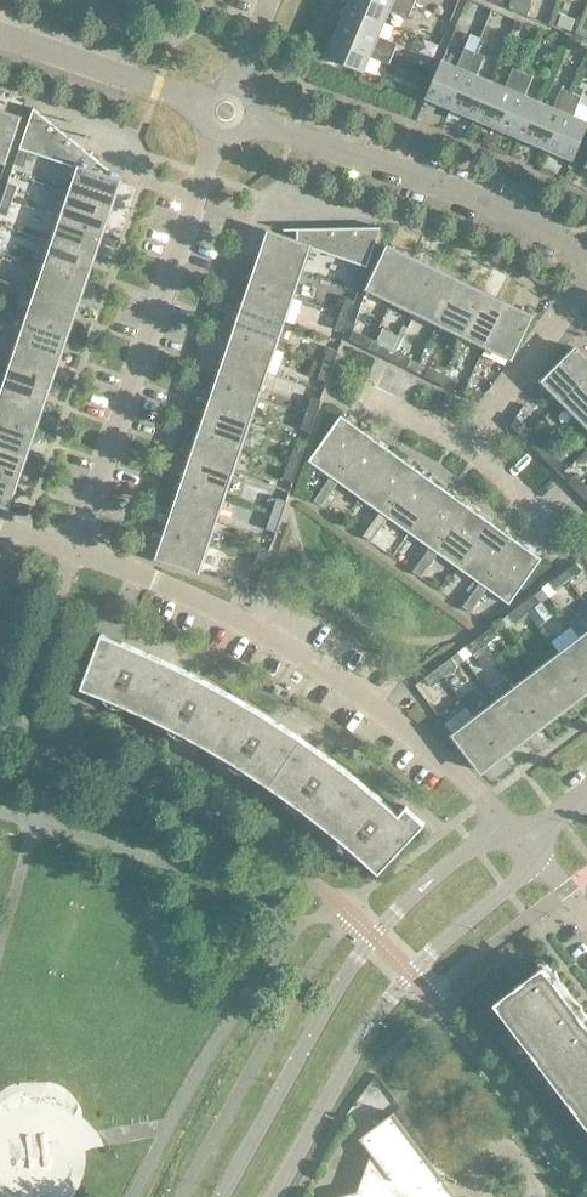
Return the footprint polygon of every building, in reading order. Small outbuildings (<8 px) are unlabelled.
[(125,1),(130,13),(141,8),(138,0),(128,0),(125,1)] [(346,5),(383,21),(392,0),(348,0),(346,5)] [(395,9),(408,15),(413,5),(401,0),(398,0),(395,9)] [(346,5),(336,30),(392,53),(397,43),(377,35),(383,21),(346,5)] [(560,15),(556,27),(569,32),(573,20),(560,15)] [(336,30),(326,55),(363,70),(369,55),(388,63),(392,53),(336,30)] [(441,60),(425,97),(450,107),(474,51),(464,47),(456,66),(441,60)] [(474,51),(450,107),(475,118),(490,80),(476,74),(484,55),(474,51)] [(512,67),(506,81),(516,85),(522,71),(512,67)] [(522,71),(516,85),(526,89),(532,76),(522,71)] [(490,80),(475,118),(499,128),(514,91),(490,80)] [(576,84),(572,92),(581,96),(584,88),(576,84)] [(561,87),(555,101),(565,105),(571,92),(561,87)] [(514,91),(499,128),(523,138),(538,101),(514,91)] [(547,148),(572,159),(586,123),(586,121),(572,115),(581,96),(572,92),(571,92),(565,105),(563,111),(547,148)] [(538,101),(523,138),(547,148),(563,111),(538,101)] [(98,160),(33,108),(19,147),(29,151),(77,167),(89,171),(90,170),(89,170),(97,161),(98,160)] [(0,111),(0,159),(4,161),(19,117),(0,111)] [(29,151),(19,147),(14,163),(23,166),(29,151)] [(77,167),(69,192),(110,206),(119,180),(90,170),(89,171),(77,167)] [(17,185),(8,181),(2,197),(12,200),(17,185)] [(110,206),(69,192),(60,217),(101,231),(110,206)] [(2,197),(0,203),(0,214),(6,216),(12,200),(2,197)] [(101,231),(60,217),(52,242),(93,256),(101,231)] [(380,228),(379,226),(296,228),(296,229),(297,229),(297,241),(296,241),(296,242),(308,246),(356,263),(357,263),(366,266),(379,228),(380,228)] [(267,231),(259,257),(299,271),(308,246),(296,242),(296,241),(267,231)] [(93,256),(52,242),(44,267),(84,280),(93,256)] [(367,287),(391,299),(411,258),(387,246),(367,287)] [(299,271),(259,257),(250,282),(291,296),(299,271)] [(435,269),(411,258),(391,299),(415,311),(435,269)] [(357,263),(356,263),(351,278),(361,282),(366,266),(357,263)] [(84,280),(44,267),(35,291),(76,305),(84,280)] [(459,281),(435,269),(415,311),(439,322),(459,281)] [(482,292),(459,281),(439,322),(462,333),(482,292)] [(291,296),(250,282),(242,307),(282,321),(291,296)] [(76,305),(35,291),(26,316),(67,330),(76,305)] [(506,303),(482,292),(462,333),(486,345),(506,303)] [(345,297),(340,312),(349,316),(354,300),(345,297)] [(530,315),(506,303),(486,345),(510,357),(530,315)] [(282,321),(242,307),(233,331),(274,345),(282,321)] [(349,316),(340,312),(334,328),(344,331),(349,316)] [(67,330),(26,316),(18,342),(59,356),(67,330)] [(382,327),(375,341),(381,343),(396,350),(402,337),(382,327)] [(352,329),(349,339),(368,348),(372,339),(352,329)] [(274,345),(233,331),(225,356),(265,370),(274,345)] [(59,356),(18,342),(9,366),(50,380),(59,356)] [(381,343),(376,352),(391,360),(396,350),(381,343)] [(328,346),(323,362),(332,365),(337,350),(328,346)] [(561,399),(586,373),(586,359),(574,347),(542,379),(561,399)] [(411,358),(396,350),(391,360),(406,367),(411,358)] [(265,370),(225,356),(216,381),(257,395),(265,370)] [(332,365),(323,362),(317,378),(327,381),(332,365)] [(50,380),(9,366),(1,391),(42,405),(50,380)] [(428,366),(424,375),(438,382),(443,373),(428,366)] [(458,380),(443,373),(438,382),(453,390),(458,380)] [(561,399),(580,417),(586,410),(586,373),(561,399)] [(257,395),(216,381),(207,407),(248,420),(257,395)] [(485,393),(467,385),(462,394),(479,402),(485,393)] [(1,391),(0,394),(0,419),(33,430),(42,405),(1,391)] [(311,396),(306,412),(315,415),(320,400),(311,396)] [(248,420),(207,407),(199,431),(240,445),(248,420)] [(315,415),(306,412),(300,428),(310,431),(315,415)] [(366,433),(340,415),(308,460),(330,476),(321,487),(329,493),(338,481),(334,478),(366,433)] [(530,430),(515,415),(509,424),(523,437),(530,430)] [(0,419),(0,446),(25,455),(33,430),(0,419)] [(240,445),(199,431),(191,456),(231,470),(240,445)] [(391,451),(366,433),(334,478),(338,481),(358,496),(391,451)] [(537,437),(530,444),(542,456),(549,449),(537,437)] [(0,446),(0,474),(16,480),(25,455),(0,446)] [(294,446),(289,462),(298,465),(303,450),(294,446)] [(560,460),(549,449),(542,456),(553,468),(560,460)] [(415,469),(391,451),(358,496),(379,511),(371,523),(379,529),(387,517),(383,514),(415,469)] [(231,470),(191,456),(182,481),(223,495),(231,470)] [(298,465),(289,462),(283,478),(293,481),(298,465)] [(440,487),(415,469),(383,514),(387,517),(408,532),(440,487)] [(0,474),(0,503),(8,506),(16,480),(0,474)] [(574,474),(567,481),(579,493),(586,486),(574,474)] [(223,495),(182,481),(174,506),(214,520),(223,495)] [(586,486),(579,493),(586,501),(586,487),(586,486)] [(329,493),(321,487),(313,499),(321,505),(329,493)] [(465,504),(440,487),(408,532),(429,547),(421,558),(429,564),(437,552),(433,549),(465,504)] [(277,496),(272,512),(281,515),(286,499),(277,496)] [(490,522),(465,504),(433,549),(437,552),(458,567),(490,522)] [(214,520),(174,506),(165,531),(206,545),(214,520)] [(281,515),(272,512),(266,527),(276,530),(281,515)] [(515,540),(490,522),(458,567),(479,582),(470,594),(478,600),(487,588),(483,585),(515,540)] [(379,529),(371,523),(363,535),(370,540),(379,529)] [(206,545),(165,531),(156,557),(197,570),(206,545)] [(541,558),(515,540),(483,585),(487,588),(509,604),(541,558)] [(260,546),(255,561),(264,564),(269,549),(260,546)] [(429,564),(421,558),(412,570),(420,576),(429,564)] [(264,564),(255,561),(249,577),(259,580),(264,564)] [(575,562),(562,572),(568,580),(581,570),(575,562)] [(568,580),(562,572),(549,582),(555,590),(568,580)] [(478,600),(470,594),(462,606),(470,612),(478,600)] [(533,594),(520,604),(526,612),(527,611),(535,605),(539,602),(533,594)] [(526,612),(520,604),(507,614),(513,622),(526,612)] [(537,624),(545,618),(535,605),(527,611),(537,624)] [(491,626),(478,636),(484,644),(498,634),(491,626)] [(579,638),(586,649),(586,632),(579,638)] [(122,641),(100,633),(80,687),(99,694),(126,705),(146,714),(165,724),(167,720),(191,732),(189,736),(208,747),(227,758),(229,754),(251,768),(249,772),(267,784),(285,796),(288,793),(309,809),(307,812),(324,825),(341,839),(343,836),(363,853),(361,856),(378,872),(417,830),(424,823),(405,805),(398,813),(389,805),(366,786),(352,775),(329,757),(317,748),(299,736),(282,725),(269,717),(244,701),(228,692),(202,679),(189,672),(170,663),(152,654),(122,641)] [(484,644),(478,636),(465,646),(471,654),(484,644)] [(579,638),(558,654),(586,691),(586,690),(586,649),(579,638)] [(476,657),(485,670),(497,661),(487,649),(476,657)] [(586,691),(558,654),(537,670),(565,707),(586,691)] [(450,658),(436,668),(443,676),(456,666),(450,658)] [(443,676),(436,668),(423,678),(430,686),(443,676)] [(565,707),(537,670),(516,686),(544,722),(565,707)] [(544,722),(516,686),(496,701),(513,724),(523,738),(544,722)] [(513,724),(496,701),(474,717),(502,754),(523,738),(513,724)] [(502,754),(474,717),(453,734),(480,771),(502,754)] [(536,964),(539,967),(492,1002),(505,1018),(512,1013),(528,1034),(520,1039),(543,1069),(551,1064),(567,1085),(559,1090),(582,1121),(586,1117),(586,1015),(580,1006),(582,1004),(574,999),(558,978),(555,969),(552,970),(546,962),(543,957),(542,956),(541,956),(540,956),(538,956),(537,957),(536,958),(535,959),(535,961),(536,962),(536,964)] [(386,1116),(358,1137),(370,1153),(356,1191),(353,1191),(350,1192),(346,1193),(343,1194),(340,1195),(337,1196),(335,1196),(451,1196),(446,1184),(447,1183),(392,1111),(386,1116)]
